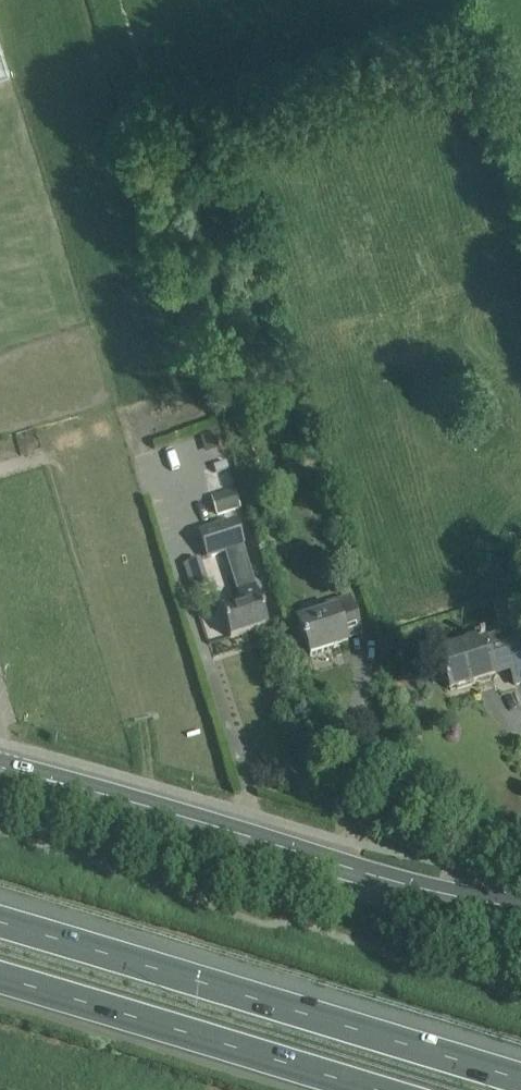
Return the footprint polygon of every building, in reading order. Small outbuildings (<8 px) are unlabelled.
[(8,70),(0,43),(0,73),(8,70)] [(213,431),(201,435),(205,449),(218,445),(213,431)] [(217,516),(240,508),(234,490),(211,497),(217,516)] [(268,626),(262,605),(235,522),(200,533),(208,557),(229,551),(235,570),(232,571),(242,604),(222,610),(230,638),(268,626)] [(514,628),(520,626),(520,606),(517,594),(492,602),(501,630),(483,636),(481,629),(475,631),(478,640),(479,640),(479,642),(439,654),(446,677),(444,678),(446,683),(448,682),(450,690),(495,676),(494,672),(509,667),(515,685),(520,683),(520,649),(514,628)] [(362,635),(355,615),(350,597),(323,606),(326,615),(298,623),(304,644),(306,643),(310,656),(348,644),(344,632),(358,628),(361,636),(362,635)]
